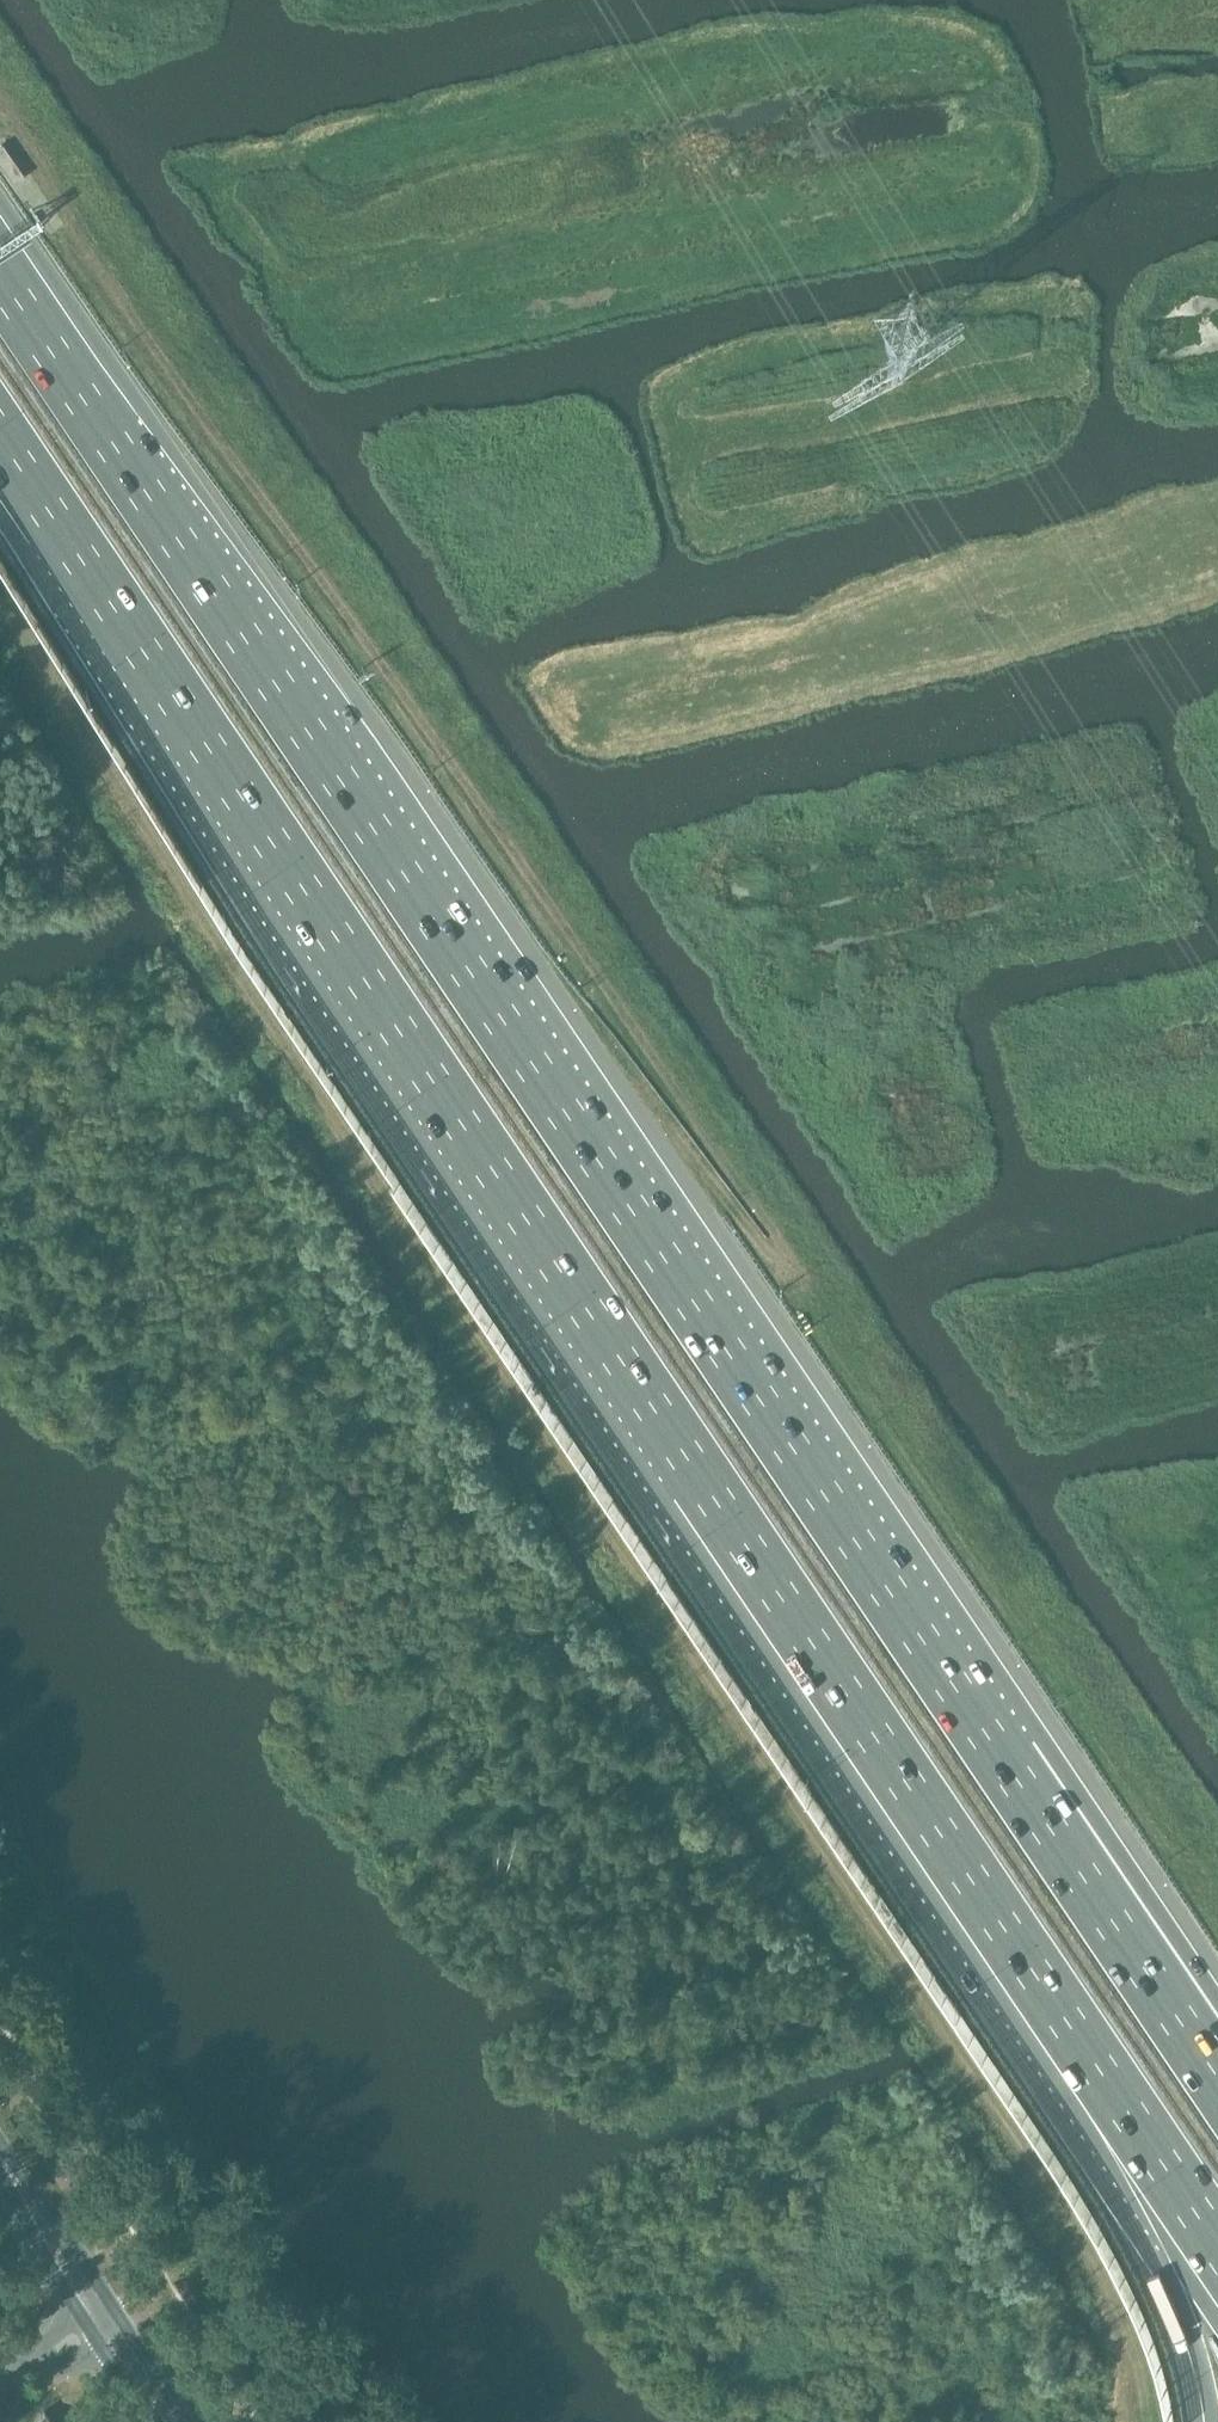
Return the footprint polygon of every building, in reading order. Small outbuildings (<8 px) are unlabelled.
[(44,2410),(38,2421),(52,2421),(44,2410)]
